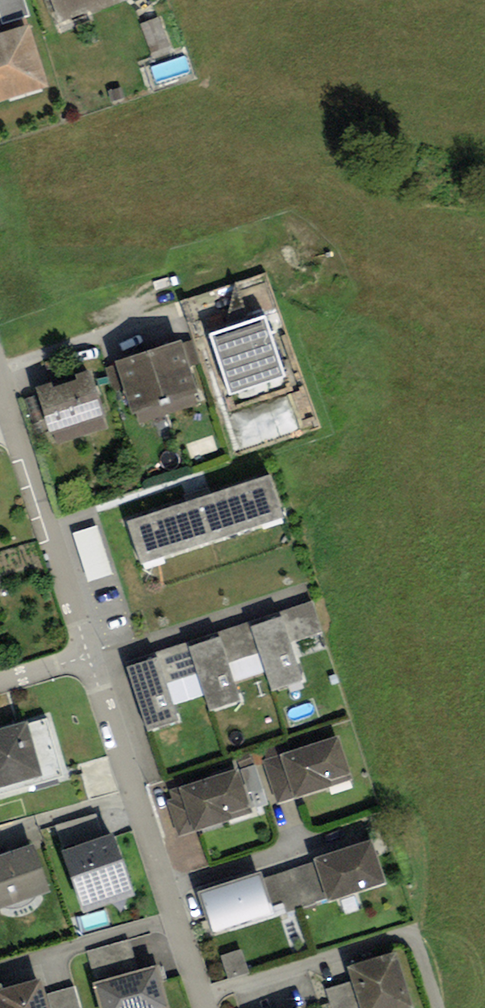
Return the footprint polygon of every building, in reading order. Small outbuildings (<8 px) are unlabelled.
[(6,30),(34,21),(28,0),(0,0),(0,12),(6,30)] [(60,28),(127,4),(126,0),(49,0),(60,28)] [(0,40),(0,107),(49,92),(30,31),(0,40)] [(263,310),(209,329),(229,389),(286,370),(263,310)] [(180,333),(114,355),(132,408),(198,386),(180,333)] [(90,365),(36,382),(51,430),(54,430),(58,443),(106,428),(101,413),(105,412),(90,365)] [(268,469),(127,516),(142,561),(283,514),(268,469)] [(89,585),(113,579),(102,530),(78,535),(89,585)] [(315,598),(125,662),(148,730),(182,719),(168,680),(199,669),(212,708),(243,697),(230,660),(261,649),(274,688),(304,677),(291,639),(325,628),(315,598)] [(0,723),(0,794),(64,775),(46,716),(29,721),(27,715),(0,723)] [(337,732),(280,750),(282,754),(264,759),(277,802),(301,795),(300,792),(352,776),(337,732)] [(238,764),(181,782),(182,786),(164,791),(178,834),(201,827),(201,824),(252,808),(238,764)] [(114,827),(61,845),(82,907),(134,890),(114,827)] [(371,834),(314,853),(328,896),(386,877),(371,834)] [(0,851),(0,905),(50,888),(33,839),(0,851)] [(196,888),(211,932),(275,912),(261,867),(196,888)] [(232,984),(253,977),(245,953),(225,959),(232,984)] [(356,968),(369,1007),(414,1007),(419,1007),(401,953),(356,968)] [(96,979),(104,1007),(154,1007),(169,1004),(157,963),(96,979)] [(0,982),(0,1007),(50,1007),(40,971),(0,982)] [(353,986),(329,993),(334,1007),(360,1007),(353,986)]
